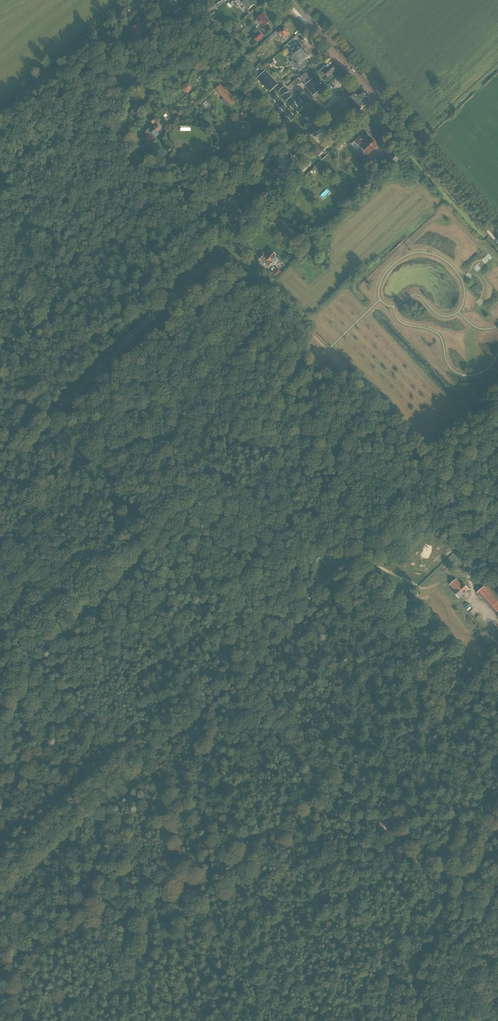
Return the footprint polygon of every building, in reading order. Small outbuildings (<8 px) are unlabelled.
[(241,0),(234,0),(233,1),(236,5),(239,2),(242,5),(243,4),(248,10),(254,5),(250,0),(244,0),(243,2),(241,0)] [(264,27),(270,22),(262,14),(257,20),(264,27)] [(137,26),(133,29),(141,39),(145,35),(137,26)] [(289,32),(287,30),(284,27),(281,30),(279,28),(272,34),(275,37),(278,34),(283,39),(284,39),(285,40),(288,38),(286,36),(289,33),(289,32)] [(252,39),(256,43),(263,37),(259,33),(252,39)] [(310,50),(314,53),(319,48),(315,45),(310,50)] [(308,63),(306,60),(310,56),(301,46),(296,50),(294,52),(290,56),(293,60),(291,63),(298,71),(304,66),(304,67),(308,63)] [(253,62),(263,52),(261,50),(251,60),(253,62)] [(255,69),(257,71),(264,65),(261,62),(255,69)] [(318,72),(322,77),(325,75),(329,80),(333,76),(331,74),(335,71),(331,66),(327,70),(324,67),(318,72)] [(277,85),(266,73),(264,71),(257,78),(269,92),(277,85)] [(300,78),(313,95),(320,90),(306,73),(300,78)] [(188,84),(181,91),(187,97),(194,91),(188,84)] [(228,95),(230,93),(226,88),(225,89),(222,86),(218,89),(217,91),(223,99),(221,101),(227,108),(234,101),(228,95)] [(359,89),(346,101),(349,104),(347,105),(355,115),(370,101),(359,89)] [(294,102),(296,105),(298,107),(303,103),(298,98),(293,102),(294,102)] [(305,131),(313,124),(315,122),(312,118),(315,115),(311,110),(303,117),(307,122),(302,127),(305,131)] [(149,121),(153,125),(157,121),(153,117),(149,121)] [(330,126),(324,119),(321,122),(327,129),(330,126)] [(151,129),(145,134),(153,143),(157,140),(155,138),(159,135),(157,133),(160,130),(156,126),(152,130),(151,129)] [(328,135),(324,130),(324,131),(323,130),(321,131),(320,130),(317,133),(315,131),(312,134),(315,138),(316,136),(321,142),(328,135)] [(360,147),(361,149),(363,151),(362,152),(365,156),(366,155),(367,155),(370,151),(371,152),(373,149),(377,146),(375,144),(376,144),(373,141),(371,140),(370,141),(366,137),(362,141),(359,137),(354,142),(360,147)] [(292,156),(294,154),(290,149),(287,151),(285,153),(289,158),(292,156)] [(396,163),(399,160),(395,154),(386,162),(391,167),(396,163)] [(279,163),(273,157),(271,160),(272,161),(266,167),(272,174),(276,169),(277,170),(279,168),(276,165),(279,163)] [(246,187),(242,191),(246,195),(246,194),(249,197),(253,194),(246,187)] [(229,203),(234,198),(230,194),(225,198),(229,203)] [(229,207),(229,208),(227,206),(222,210),(224,213),(228,218),(234,212),(229,207)] [(289,229),(283,234),(285,236),(285,237),(285,238),(286,237),(287,238),(291,235),(290,234),(291,233),(291,232),(292,231),(289,229)] [(266,257),(264,255),(260,260),(269,267),(271,265),(273,266),(278,260),(274,257),(276,255),(271,251),(266,257)] [(272,272),(277,277),(281,272),(276,268),(272,272)] [(463,584),(461,585),(456,580),(450,585),(456,591),(454,592),(459,598),(469,589),(463,584)] [(485,586),(477,593),(497,617),(497,601),(497,600),(497,599),(497,598),(493,592),(491,594),(485,586)]
